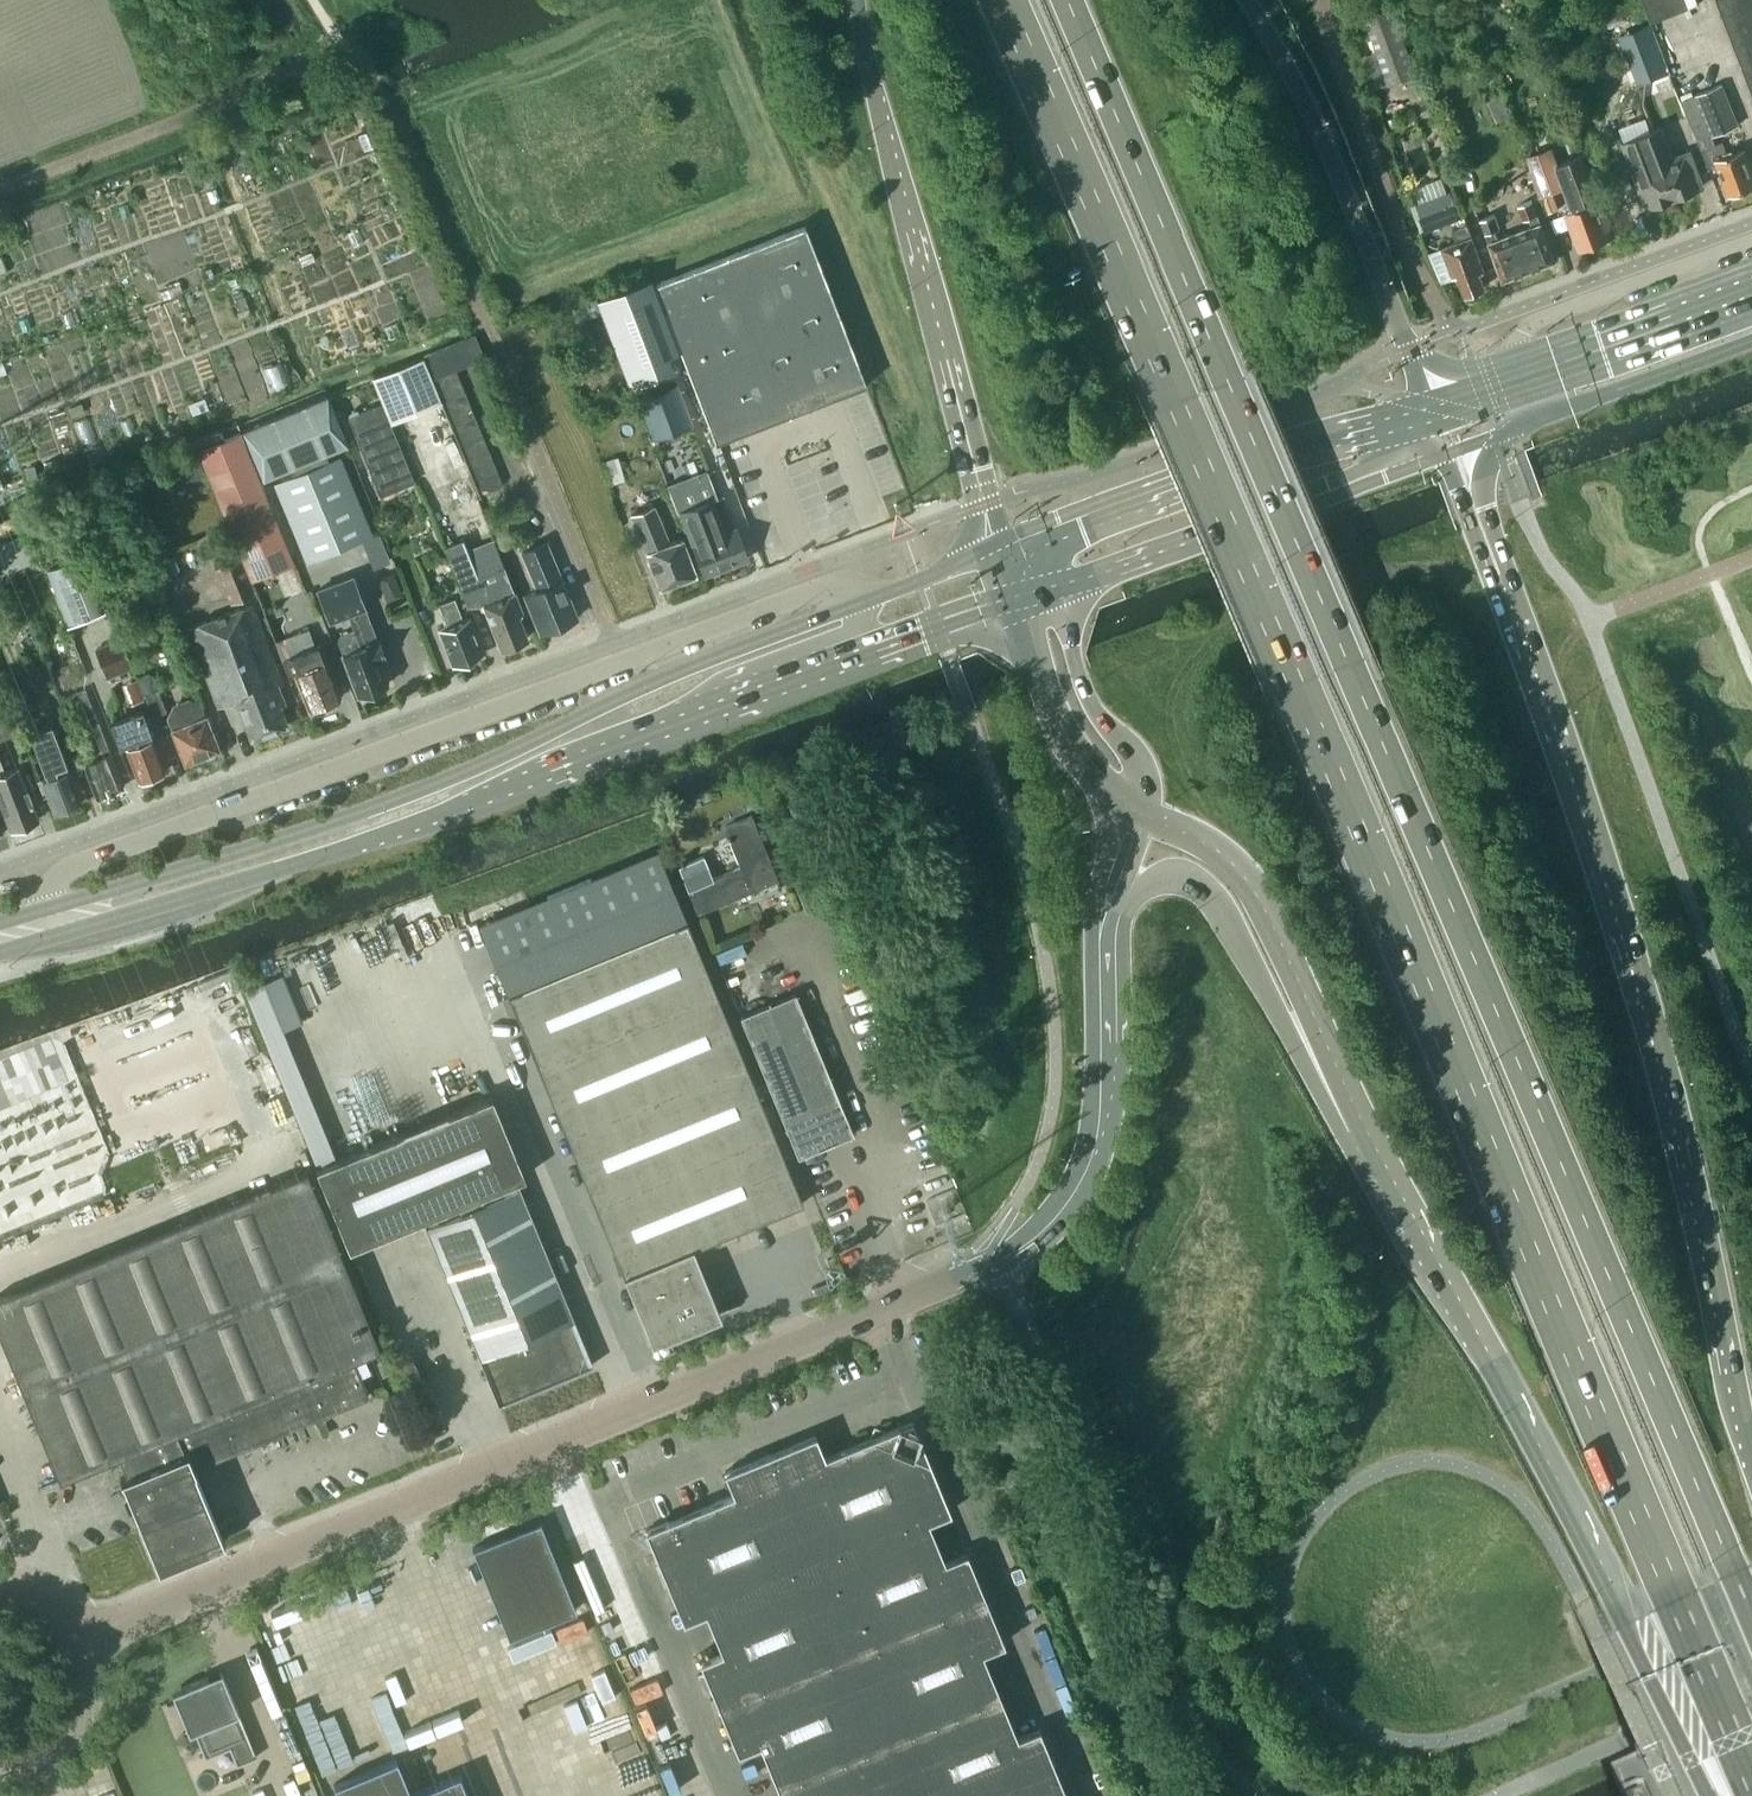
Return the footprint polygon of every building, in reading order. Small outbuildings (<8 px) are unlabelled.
[(1686,7),(1683,0),(1642,0),(1649,21),(1686,7)] [(1751,89),(1751,0),(1719,0),(1751,89)] [(1416,72),(1392,5),(1364,15),(1388,82),(1416,72)] [(1668,70),(1650,23),(1620,35),(1638,81),(1668,70)] [(1590,60),(1596,79),(1607,75),(1601,57),(1590,60)] [(1716,142),(1713,135),(1738,125),(1723,85),(1683,100),(1709,168),(1718,165),(1729,194),(1751,186),(1751,167),(1745,148),(1727,154),(1722,140),(1716,142)] [(1489,99),(1498,121),(1511,116),(1501,94),(1489,99)] [(1653,205),(1676,197),(1657,146),(1667,142),(1662,126),(1622,141),(1644,199),(1650,196),(1653,205)] [(1673,156),(1667,142),(1657,146),(1676,197),(1699,188),(1695,180),(1701,178),(1690,149),(1673,156)] [(1612,237),(1598,200),(1584,162),(1560,171),(1550,145),(1523,156),(1538,195),(1565,185),(1574,209),(1566,213),(1579,249),(1612,237)] [(1418,202),(1428,228),(1461,216),(1452,190),(1418,202)] [(1554,194),(1544,197),(1548,211),(1559,207),(1554,194)] [(60,200),(27,213),(38,242),(72,229),(60,200)] [(1533,226),(1516,233),(1503,237),(1500,229),(1505,227),(1499,212),(1481,219),(1504,279),(1555,260),(1533,200),(1519,205),(1524,220),(1530,218),(1533,226)] [(653,282),(666,316),(715,442),(865,384),(804,224),(653,282)] [(1458,241),(1443,246),(1454,275),(1459,274),(1466,293),(1486,285),(1480,271),(1485,269),(1468,224),(1454,229),(1458,241)] [(649,277),(596,297),(629,383),(671,367),(664,350),(676,346),(649,277)] [(244,295),(234,299),(239,312),(249,308),(244,295)] [(433,380),(456,370),(485,359),(476,335),(423,356),(433,380)] [(442,401),(438,391),(433,380),(423,356),(372,377),(383,403),(391,422),(442,401)] [(461,382),(456,370),(433,380),(438,391),(461,382)] [(465,393),(461,382),(438,391),(442,401),(442,403),(465,393)] [(693,422),(677,382),(636,397),(651,438),(693,422)] [(447,414),(470,405),(465,393),(442,403),(447,414)] [(325,395),(239,430),(260,480),(291,467),(326,453),(345,445),(325,395)] [(81,401),(69,405),(72,411),(83,408),(81,401)] [(391,422),(383,403),(348,417),(381,496),(415,482),(390,423),(391,422)] [(475,416),(470,405),(447,414),(452,426),(475,416)] [(457,437),(479,427),(475,416),(452,426),(457,437)] [(484,439),(479,427),(457,437),(461,448),(484,439)] [(202,459),(163,475),(168,488),(207,472),(233,535),(208,546),(231,602),(256,592),(250,578),(293,560),(260,480),(239,430),(197,448),(202,459)] [(466,460),(489,450),(484,439),(461,448),(466,460)] [(493,462),(489,450),(466,460),(471,471),(493,462)] [(293,473),(274,481),(307,560),(372,534),(339,455),(328,459),(326,453),(291,467),(293,473)] [(617,456),(606,460),(613,482),(625,479),(617,456)] [(476,482),(498,473),(493,462),(471,471),(476,482)] [(503,485),(498,473),(476,482),(480,494),(503,485)] [(723,531),(718,519),(710,498),(676,511),(689,545),(693,544),(704,574),(747,557),(735,526),(723,531)] [(662,503),(667,515),(675,513),(671,501),(662,503)] [(659,588),(695,575),(681,538),(666,544),(652,506),(631,514),(659,588)] [(30,526),(39,548),(51,543),(43,521),(30,526)] [(0,546),(0,574),(37,559),(28,535),(0,546)] [(523,614),(494,539),(466,550),(462,541),(445,547),(468,606),(483,606),(500,650),(527,639),(518,616),(523,614)] [(555,626),(576,618),(561,581),(561,582),(546,544),(523,553),(537,590),(524,595),(539,632),(544,630),(545,632),(556,628),(555,626)] [(80,555),(46,569),(68,624),(103,610),(80,555)] [(357,696),(385,685),(376,661),(382,658),(380,653),(381,652),(379,646),(378,647),(376,641),(375,642),(349,578),(315,591),(327,622),(346,615),(359,648),(340,655),(357,696)] [(454,599),(445,602),(438,605),(446,626),(439,629),(453,665),(481,654),(467,619),(463,621),(454,599)] [(218,708),(236,701),(251,739),(287,725),(280,707),(286,704),(279,685),(283,684),(252,604),(187,629),(218,708)] [(341,697),(323,649),(321,643),(308,648),(302,631),(277,640),(279,645),(290,675),(298,672),(311,709),(341,697)] [(132,669),(121,638),(94,647),(105,678),(132,669)] [(143,696),(158,690),(153,675),(146,671),(141,674),(137,681),(143,696)] [(122,788),(98,724),(84,688),(68,694),(94,760),(84,764),(97,797),(122,788)] [(159,690),(158,690),(143,696),(152,717),(167,710),(159,690)] [(14,733),(0,698),(0,738),(14,733)] [(218,750),(205,717),(200,704),(189,698),(172,706),(166,717),(184,763),(218,750)] [(166,772),(145,714),(143,708),(110,720),(119,745),(132,740),(132,744),(125,747),(138,782),(166,772)] [(54,814),(80,804),(50,726),(33,732),(50,776),(37,781),(43,796),(47,795),(54,814)] [(38,819),(17,766),(4,771),(0,761),(0,802),(11,830),(38,819)] [(679,865),(688,888),(698,912),(778,879),(752,815),(725,826),(741,866),(715,876),(706,854),(679,865)] [(692,1248),(713,1239),(802,1202),(657,850),(478,923),(509,998),(653,1343),(721,1315),(692,1248)] [(303,1020),(283,972),(244,988),(264,1036),(303,1020)] [(795,992),(740,1015),(798,1156),(853,1133),(795,992)] [(525,1176),(511,1144),(491,1095),(316,1168),(349,1249),(458,1204),(462,1211),(428,1225),(482,1357),(483,1357),(501,1401),(589,1365),(571,1321),(573,1320),(519,1188),(483,1203),(480,1195),(525,1176)] [(175,1141),(210,1127),(202,1108),(167,1122),(175,1141)] [(115,1140),(92,1149),(101,1170),(124,1161),(115,1140)] [(307,1170),(176,1224),(264,1439),(368,1396),(353,1359),(379,1348),(333,1235),(307,1170)] [(264,1439),(176,1224),(0,1296),(0,1333),(60,1479),(119,1455),(127,1474),(121,1477),(158,1567),(224,1540),(194,1467),(264,1439)] [(410,1387),(412,1386),(423,1381),(412,1354),(399,1359),(410,1387)] [(772,1582),(816,1564),(927,1519),(948,1510),(911,1421),(824,1457),(815,1435),(726,1471),(735,1493),(772,1582)] [(684,1618),(706,1609),(772,1582),(735,1493),(647,1529),(684,1618)] [(1083,1515),(1079,1504),(1067,1509),(1072,1520),(1083,1515)] [(816,1564),(852,1651),(985,1596),(966,1552),(944,1561),(927,1519),(816,1564)] [(509,1637),(576,1609),(540,1520),(472,1547),(509,1637)] [(719,1706),(852,1651),(816,1564),(772,1582),(706,1609),(723,1652),(701,1661),(719,1706)] [(888,1739),(999,1694),(981,1650),(1003,1641),(985,1596),(852,1651),(888,1739)] [(760,1741),(778,1784),(888,1739),(852,1651),(719,1706),(738,1750),(760,1741)] [(256,1756),(221,1670),(220,1671),(223,1678),(211,1683),(208,1676),(172,1691),(176,1700),(167,1704),(168,1705),(176,1702),(189,1732),(194,1730),(205,1757),(230,1746),(237,1763),(236,1763),(237,1764),(256,1756)] [(912,1795),(1000,1795),(1057,1773),(1039,1728),(1017,1737),(999,1694),(888,1739),(912,1795)] [(888,1739),(778,1784),(782,1795),(912,1795),(888,1739)] [(459,1773),(411,1792),(397,1757),(334,1783),(339,1795),(469,1795),(459,1773)] [(1057,1773),(1000,1795),(1067,1795),(1057,1773)]
